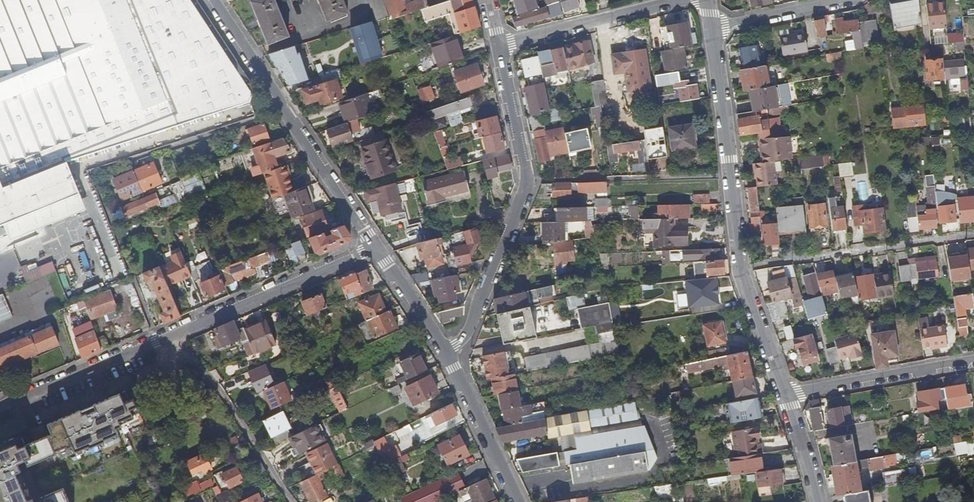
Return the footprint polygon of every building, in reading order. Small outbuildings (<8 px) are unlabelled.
[(4,225),(11,241),(87,211),(68,161),(249,102),(255,88),(249,77),(245,80),(232,59),(236,57),(215,26),(198,0),(0,0),(0,227),(4,225)] [(289,35),(275,0),(255,0),(252,2),(258,18),(257,19),(261,27),(268,44),(289,35)] [(348,12),(343,0),(318,0),(320,4),(321,5),(327,21),(348,12)] [(376,19),(389,15),(383,0),(369,0),(376,19)] [(428,7),(427,2),(426,0),(415,0),(408,3),(404,4),(403,0),(385,0),(392,18),(428,7)] [(451,0),(450,0),(428,7),(431,15),(446,10),(447,12),(454,10),(451,0)] [(454,10),(461,33),(480,27),(472,0),(451,0),(454,10)] [(520,14),(536,8),(534,0),(515,0),(520,14)] [(918,0),(907,0),(889,3),(894,27),(921,23),(918,0)] [(944,2),(944,0),(936,0),(936,3),(926,4),(929,28),(946,27),(944,2)] [(546,7),(513,18),(516,27),(517,27),(518,27),(520,26),(522,25),(525,24),(549,17),(549,18),(563,13),(559,2),(546,6),(546,7)] [(826,37),(823,22),(825,21),(824,16),(813,18),(813,22),(816,38),(826,37)] [(374,19),(350,26),(361,62),(385,56),(374,19)] [(860,31),(858,20),(835,24),(836,35),(855,32),(860,31)] [(878,39),(876,20),(860,22),(862,41),(878,39)] [(663,28),(667,51),(683,48),(688,47),(683,24),(663,28)] [(863,48),(862,41),(860,31),(855,32),(856,38),(854,41),(856,49),(863,48)] [(807,51),(804,33),(779,37),(782,55),(807,51)] [(964,40),(963,33),(947,34),(947,38),(948,43),(956,42),(964,42),(964,40)] [(464,60),(455,35),(431,42),(440,68),(464,60)] [(563,48),(568,69),(593,63),(588,42),(563,48)] [(324,75),(338,70),(337,66),(338,65),(336,61),(328,64),(329,68),(322,70),(322,68),(307,73),(304,66),(308,65),(305,56),(299,58),(297,53),(295,46),(269,54),(290,86),(313,78),(322,76),(324,75)] [(761,66),(757,46),(740,49),(744,69),(761,66)] [(538,54),(538,57),(541,67),(556,64),(557,71),(559,70),(568,69),(563,48),(538,54)] [(667,51),(662,52),(667,72),(687,68),(683,48),(667,51)] [(651,89),(645,51),(611,56),(615,74),(625,73),(628,92),(651,89)] [(841,58),(840,52),(825,55),(826,61),(841,58)] [(541,112),(551,110),(541,67),(538,57),(524,60),(527,77),(529,77),(531,87),(526,88),(533,116),(542,113),(541,112)] [(941,59),(925,61),(927,79),(943,78),(941,59)] [(962,62),(943,63),(944,71),(945,79),(951,78),(951,83),(961,82),(962,89),(965,89),(965,92),(968,92),(966,67),(963,67),(962,62)] [(454,72),(461,92),(484,84),(477,64),(454,72)] [(768,87),(764,65),(761,66),(744,69),(740,70),(744,92),(749,90),(768,87)] [(324,83),(302,90),(306,103),(319,99),(321,103),(341,97),(336,80),(342,78),(340,70),(338,70),(324,75),(322,76),(324,83)] [(679,72),(655,76),(657,86),(673,84),(675,89),(679,89),(681,102),(700,99),(698,84),(690,85),(689,80),(681,82),(679,72)] [(342,78),(336,80),(341,97),(348,95),(342,78)] [(607,104),(604,81),(593,83),(597,106),(601,105),(607,104)] [(435,98),(430,85),(423,88),(425,92),(420,94),(424,102),(435,98)] [(778,107),(773,86),(768,87),(749,90),(753,112),(755,112),(766,110),(778,107)] [(340,103),(347,123),(372,114),(366,94),(340,103)] [(427,112),(430,120),(473,105),(472,102),(475,101),(474,98),(471,99),(470,97),(427,112)] [(891,109),(893,128),(925,124),(922,105),(917,106),(916,103),(914,104),(914,106),(891,109)] [(604,127),(601,105),(597,106),(595,107),(599,128),(604,127)] [(788,113),(787,106),(778,107),(766,110),(767,115),(767,117),(788,113)] [(769,138),(767,120),(760,121),(760,116),(756,116),(755,112),(753,112),(737,115),(740,134),(759,133),(759,139),(769,138)] [(496,115),(476,121),(479,133),(477,133),(478,137),(500,131),(496,115)] [(450,121),(451,127),(464,124),(462,117),(450,121)] [(780,137),(778,119),(767,120),(769,138),(780,137)] [(347,123),(327,129),(333,146),(353,140),(347,123)] [(249,130),(254,145),(269,140),(264,124),(249,130)] [(670,129),(673,151),(696,148),(692,126),(670,129)] [(565,134),(564,128),(559,129),(555,130),(545,133),(550,153),(569,149),(565,134)] [(592,148),(587,128),(565,134),(569,149),(569,151),(591,147),(591,149),(592,148)] [(443,136),(441,130),(434,132),(436,138),(443,136)] [(500,132),(484,137),(488,152),(505,148),(500,132)] [(380,134),(354,143),(357,151),(362,149),(367,164),(364,165),(368,176),(370,175),(371,178),(396,170),(396,168),(403,165),(394,138),(383,141),(380,134)] [(799,155),(797,136),(786,137),(780,137),(769,138),(761,139),(763,153),(761,153),(762,163),(780,161),(792,159),(791,156),(799,155)] [(282,138),(253,148),(259,166),(252,169),(254,176),(264,173),(278,168),(273,155),(279,152),(280,155),(291,151),(282,138)] [(550,160),(545,138),(535,140),(539,157),(537,157),(538,160),(540,160),(540,163),(550,160)] [(645,141),(612,145),(614,153),(646,149),(645,141)] [(512,167),(509,154),(482,161),(487,179),(495,177),(494,172),(512,167)] [(824,166),(822,155),(797,158),(798,170),(824,166)] [(461,157),(445,161),(448,169),(448,170),(463,166),(461,157)] [(776,184),(775,176),(779,176),(779,171),(781,171),(780,161),(762,163),(755,164),(757,179),(757,187),(774,185),(776,184)] [(633,162),(633,170),(647,170),(646,162),(633,162)] [(161,183),(152,163),(133,171),(141,191),(155,185),(157,190),(162,187),(160,183),(161,183)] [(853,176),(851,163),(838,164),(840,178),(853,176)] [(264,173),(272,198),(285,194),(293,191),(287,172),(287,171),(288,171),(288,170),(288,169),(288,168),(287,165),(278,168),(264,173)] [(141,191),(133,171),(113,180),(122,200),(141,191)] [(187,171),(178,174),(188,198),(198,194),(191,177),(190,177),(187,171)] [(464,172),(422,183),(428,206),(445,202),(444,197),(469,190),(464,172)] [(938,214),(937,208),(936,197),(935,193),(934,176),(933,174),(924,176),(928,203),(924,203),(924,206),(915,207),(917,217),(918,226),(936,224),(935,215),(938,214)] [(606,182),(551,183),(552,193),(546,193),(546,197),(569,196),(569,186),(572,186),(573,190),(587,189),(587,192),(606,192),(606,182)] [(395,183),(364,191),(367,201),(377,199),(382,215),(402,210),(395,183)] [(181,186),(176,188),(180,197),(185,195),(181,186)] [(293,191),(285,194),(294,218),(313,211),(311,203),(309,203),(304,187),(293,191)] [(761,236),(759,220),(759,212),(756,187),(748,188),(751,212),(750,212),(752,223),(753,237),(761,236)] [(155,193),(120,208),(125,217),(159,202),(155,193)] [(943,193),(941,193),(935,193),(936,197),(937,208),(938,214),(939,223),(955,221),(954,206),(952,206),(951,204),(952,203),(952,202),(953,200),(953,198),(953,196),(953,195),(952,194),(950,194),(947,193),(945,193),(943,193)] [(708,195),(693,195),(693,203),(708,203),(708,195)] [(202,196),(195,199),(198,207),(205,205),(202,196)] [(846,229),(843,207),(839,207),(839,203),(839,198),(828,199),(832,230),(846,229)] [(973,198),(957,199),(959,223),(973,221),(973,212),(973,198)] [(917,217),(915,207),(915,201),(905,202),(907,218),(917,217)] [(824,204),(807,206),(810,226),(809,226),(809,228),(817,227),(818,228),(819,227),(819,234),(826,233),(825,226),(826,226),(827,225),(824,204)] [(688,218),(688,205),(657,205),(658,215),(656,214),(651,214),(651,220),(656,219),(658,219),(673,219),(688,218)] [(861,225),(859,206),(852,207),(855,226),(861,225)] [(886,231),(883,209),(874,210),(874,208),(873,206),(870,206),(870,208),(870,210),(862,211),(862,206),(859,206),(861,225),(864,225),(865,233),(886,231)] [(806,234),(803,207),(776,209),(779,236),(806,234)] [(585,221),(585,208),(557,209),(557,213),(543,213),(543,222),(563,222),(584,221),(585,221)] [(321,211),(301,219),(307,236),(327,229),(321,211)] [(331,229),(335,228),(343,225),(345,225),(341,219),(332,222),(329,223),(331,229)] [(687,245),(687,227),(673,227),(673,219),(658,219),(656,219),(651,220),(642,220),(643,246),(687,245)] [(585,221),(584,221),(586,238),(594,237),(590,221),(585,221)] [(564,241),(563,222),(543,222),(540,222),(542,243),(564,241)] [(779,252),(777,224),(762,226),(764,245),(770,245),(771,253),(779,252)] [(322,233),(308,237),(315,252),(320,254),(349,241),(350,236),(343,225),(335,228),(331,229),(331,230),(332,234),(324,237),(322,233)] [(456,276),(458,275),(473,272),(471,262),(472,262),(482,242),(481,242),(484,225),(463,231),(448,235),(440,237),(442,244),(445,250),(448,249),(449,255),(450,254),(451,256),(446,257),(451,277),(456,276)] [(596,243),(594,237),(586,238),(579,239),(579,245),(596,243)] [(438,245),(437,238),(416,244),(420,260),(426,258),(431,257),(433,265),(443,262),(441,254),(443,253),(441,244),(438,245)] [(298,241),(290,244),(299,263),(306,259),(298,241)] [(573,260),(572,241),(553,243),(556,270),(566,268),(566,261),(573,260)] [(966,249),(967,255),(969,270),(973,269),(973,247),(966,249)] [(713,258),(712,249),(682,250),(683,259),(713,258)] [(167,285),(190,275),(180,251),(169,255),(172,261),(159,267),(167,285)] [(970,278),(969,270),(967,255),(947,258),(950,281),(970,278)] [(255,256),(247,259),(250,267),(258,264),(255,256)] [(28,281),(57,270),(53,260),(39,265),(37,260),(22,266),(28,281)] [(483,260),(472,262),(471,262),(473,272),(478,271),(483,260)] [(722,260),(692,262),(693,275),(706,274),(723,273),(722,260)] [(242,261),(218,269),(220,273),(225,285),(232,282),(229,274),(244,268),(242,261)] [(935,261),(909,265),(911,278),(917,277),(917,279),(937,277),(935,261)] [(911,278),(909,265),(908,264),(898,266),(901,281),(911,279),(911,278)] [(206,297),(224,289),(218,274),(220,273),(218,269),(216,265),(211,267),(214,273),(209,275),(211,279),(200,284),(206,297)] [(167,285),(159,267),(159,266),(142,273),(146,283),(151,281),(163,311),(159,313),(163,323),(180,316),(167,285)] [(803,302),(798,283),(796,277),(788,280),(784,266),(775,267),(777,274),(780,285),(784,300),(792,298),(794,307),(804,305),(803,302)] [(780,285),(777,274),(775,267),(768,269),(771,281),(767,282),(773,303),(784,300),(780,285)] [(195,269),(189,272),(193,281),(199,278),(195,269)] [(372,289),(365,270),(355,274),(362,293),(372,289)] [(362,293),(355,274),(354,271),(338,278),(344,295),(353,291),(355,296),(362,293)] [(833,271),(815,275),(821,295),(838,292),(836,282),(835,279),(833,271)] [(55,272),(47,276),(50,283),(58,280),(55,272)] [(893,294),(890,272),(873,275),(877,297),(893,294)] [(428,281),(427,273),(409,276),(415,284),(428,281)] [(827,314),(824,305),(823,299),(822,297),(820,297),(813,273),(803,276),(810,299),(803,302),(804,305),(808,319),(827,314)] [(857,293),(853,274),(835,279),(836,282),(838,292),(839,297),(857,293)] [(875,297),(872,275),(855,278),(857,293),(858,300),(869,298),(870,305),(878,304),(877,297),(875,297)] [(451,277),(431,281),(435,297),(436,303),(439,303),(456,299),(455,293),(459,292),(456,276),(451,277)] [(718,311),(714,284),(689,288),(693,315),(718,311)] [(499,313),(513,309),(525,307),(538,304),(537,299),(552,295),(549,286),(515,294),(493,299),(496,313),(499,313)] [(118,316),(108,290),(83,300),(90,319),(107,312),(109,319),(118,316)] [(570,308),(579,307),(578,302),(586,301),(585,292),(568,295),(570,308)] [(325,308),(319,294),(300,301),(306,316),(325,308)] [(385,311),(377,294),(358,302),(366,319),(385,311)] [(972,294),(965,295),(967,308),(973,307),(973,304),(972,294)] [(13,316),(6,295),(0,296),(0,320),(13,316)] [(552,295),(537,299),(538,304),(553,300),(552,295)] [(967,334),(963,309),(967,308),(965,295),(953,297),(959,336),(967,334)] [(788,317),(784,301),(777,302),(781,318),(788,317)] [(611,322),(608,302),(580,308),(584,327),(599,325),(611,322)] [(464,306),(434,313),(441,324),(444,322),(442,319),(464,314),(464,306)] [(528,318),(525,307),(513,309),(499,313),(502,324),(528,318)] [(872,320),(870,308),(860,309),(861,313),(863,322),(872,320)] [(397,328),(389,309),(385,311),(366,319),(369,327),(367,328),(368,331),(370,329),(374,338),(397,328)] [(533,338),(528,318),(502,324),(506,343),(533,338)] [(927,318),(917,319),(919,329),(922,348),(930,346),(946,344),(943,326),(928,328),(927,318)] [(269,330),(265,320),(243,330),(247,339),(269,330)] [(246,355),(253,353),(247,340),(247,339),(243,330),(242,327),(236,329),(232,321),(214,328),(216,335),(212,336),(218,349),(222,347),(221,345),(239,337),(241,342),(246,355)] [(720,321),(703,325),(707,346),(725,342),(720,321)] [(524,358),(527,371),(603,356),(618,352),(616,342),(612,327),(611,322),(599,325),(603,342),(524,358)] [(58,343),(51,328),(50,328),(48,324),(0,345),(0,368),(58,343)] [(275,344),(269,330),(247,339),(247,340),(253,353),(253,354),(255,359),(273,351),(274,349),(275,348),(273,344),(275,344)] [(101,350),(97,341),(94,331),(75,339),(80,351),(82,358),(101,350)] [(898,355),(894,332),(883,333),(887,357),(898,355)] [(887,357),(883,333),(872,335),(876,369),(888,367),(887,357)] [(818,353),(812,334),(794,339),(793,339),(796,349),(799,348),(803,364),(820,360),(818,353)] [(861,353),(856,334),(834,340),(836,347),(840,359),(861,353)] [(107,347),(104,338),(97,341),(101,350),(107,347)] [(840,359),(836,347),(826,350),(831,366),(841,363),(840,359)] [(726,356),(724,348),(712,350),(714,358),(726,356)] [(426,370),(415,349),(397,357),(406,376),(402,377),(395,380),(397,384),(398,384),(426,370)] [(751,376),(746,351),(726,356),(714,358),(689,364),(690,371),(704,367),(704,365),(718,362),(722,365),(725,364),(726,369),(729,369),(731,380),(732,380),(751,376)] [(507,375),(502,353),(482,357),(487,379),(492,378),(507,375)] [(340,359),(332,362),(334,368),(342,364),(340,359)] [(273,386),(263,364),(247,371),(257,392),(262,390),(273,386)] [(516,390),(513,374),(507,375),(492,378),(495,394),(499,393),(516,390)] [(428,376),(406,387),(414,405),(437,393),(428,376)] [(754,392),(751,376),(732,380),(734,388),(735,394),(735,396),(754,392)] [(290,399),(282,382),(273,386),(262,390),(271,408),(290,399)] [(401,391),(398,384),(397,384),(389,388),(393,395),(401,391)] [(973,407),(970,389),(965,390),(965,385),(958,386),(951,387),(944,388),(947,408),(948,408),(955,407),(955,410),(973,407)] [(348,408),(336,386),(329,389),(340,412),(348,408)] [(937,409),(936,401),(941,400),(942,408),(947,408),(944,388),(944,387),(918,392),(919,402),(917,403),(918,413),(937,409)] [(688,389),(679,391),(680,398),(689,396),(688,389)] [(520,406),(516,390),(499,393),(502,409),(520,406)] [(0,443),(0,501),(34,501),(18,463),(25,460),(28,466),(44,458),(45,459),(56,454),(55,451),(66,446),(67,448),(72,446),(74,452),(88,446),(89,448),(104,441),(103,439),(107,437),(108,438),(117,434),(115,429),(121,426),(119,422),(139,413),(133,399),(129,401),(124,391),(88,407),(47,424),(48,426),(47,426),(50,434),(45,436),(24,444),(21,437),(14,441),(12,437),(0,443)] [(679,391),(670,393),(672,400),(680,398),(679,391)] [(756,397),(724,404),(728,423),(760,416),(756,397)] [(824,429),(819,399),(810,401),(803,411),(810,410),(813,430),(819,429),(819,430),(824,429)] [(636,419),(633,402),(546,418),(523,422),(505,426),(495,428),(502,441),(546,433),(547,438),(589,430),(588,428),(636,419)] [(520,406),(502,409),(505,426),(523,422),(546,418),(551,417),(550,411),(543,413),(541,402),(537,403),(520,406)] [(456,415),(451,403),(424,416),(426,419),(430,416),(435,425),(456,415)] [(848,406),(827,410),(829,427),(851,423),(848,406)] [(289,428),(281,411),(263,420),(275,444),(287,438),(290,436),(287,429),(289,428)] [(435,425),(430,416),(426,419),(424,419),(429,428),(435,425)] [(290,436),(287,438),(296,455),(325,440),(316,423),(290,436)] [(411,430),(408,424),(401,427),(404,434),(411,430)] [(648,439),(643,426),(574,438),(576,450),(563,452),(565,465),(569,464),(590,461),(642,452),(652,450),(648,439)] [(757,444),(755,429),(731,433),(732,443),(735,442),(737,458),(760,454),(761,454),(760,444),(757,444)] [(855,461),(850,434),(826,438),(827,445),(829,445),(833,465),(855,461)] [(238,441),(236,435),(224,441),(226,446),(238,441)] [(445,442),(442,443),(437,446),(447,464),(467,454),(458,435),(445,442)] [(961,443),(960,436),(952,437),(954,444),(961,443)] [(389,448),(383,437),(373,441),(375,445),(379,453),(389,448)] [(336,465),(325,444),(306,454),(316,474),(322,471),(336,465)] [(398,457),(393,447),(389,448),(379,453),(384,464),(398,457)] [(558,466),(556,452),(516,459),(521,472),(558,466)] [(646,471),(642,452),(590,461),(593,479),(646,471)] [(408,458),(406,453),(398,457),(401,462),(408,458)] [(203,454),(186,462),(191,473),(198,470),(200,473),(210,469),(203,454)] [(762,471),(760,454),(737,458),(735,458),(730,459),(733,475),(746,473),(762,471)] [(405,470),(401,462),(398,457),(384,464),(391,477),(405,470)] [(857,474),(856,469),(874,466),(875,471),(884,470),(882,457),(855,461),(833,465),(831,465),(835,495),(843,494),(860,491),(858,481),(857,474)] [(265,471),(258,459),(252,463),(258,474),(265,471)] [(593,479),(590,461),(569,464),(572,483),(593,479)] [(882,473),(884,488),(899,485),(897,470),(907,469),(905,462),(886,466),(887,472),(882,473)] [(342,475),(337,464),(336,465),(322,471),(323,475),(331,472),(334,479),(342,475)] [(236,467),(222,474),(229,487),(242,480),(236,467)] [(781,469),(756,472),(759,496),(771,495),(770,485),(782,484),(782,479),(781,469)] [(456,471),(399,498),(401,501),(434,501),(449,495),(458,491),(464,488),(456,471)] [(222,483),(217,472),(211,475),(216,485),(212,487),(216,494),(226,489),(223,482),(222,483)] [(316,474),(299,482),(310,501),(314,501),(327,496),(316,474)] [(458,491),(460,496),(468,493),(471,499),(466,501),(489,501),(495,499),(485,478),(464,488),(458,491)] [(212,484),(210,479),(203,483),(204,485),(199,488),(200,490),(212,484)] [(62,487),(41,497),(43,501),(69,501),(62,487)] [(460,496),(458,491),(449,495),(451,500),(460,496)] [(867,491),(843,495),(844,501),(869,501),(867,491)] [(256,493),(237,501),(261,501),(256,493)]
